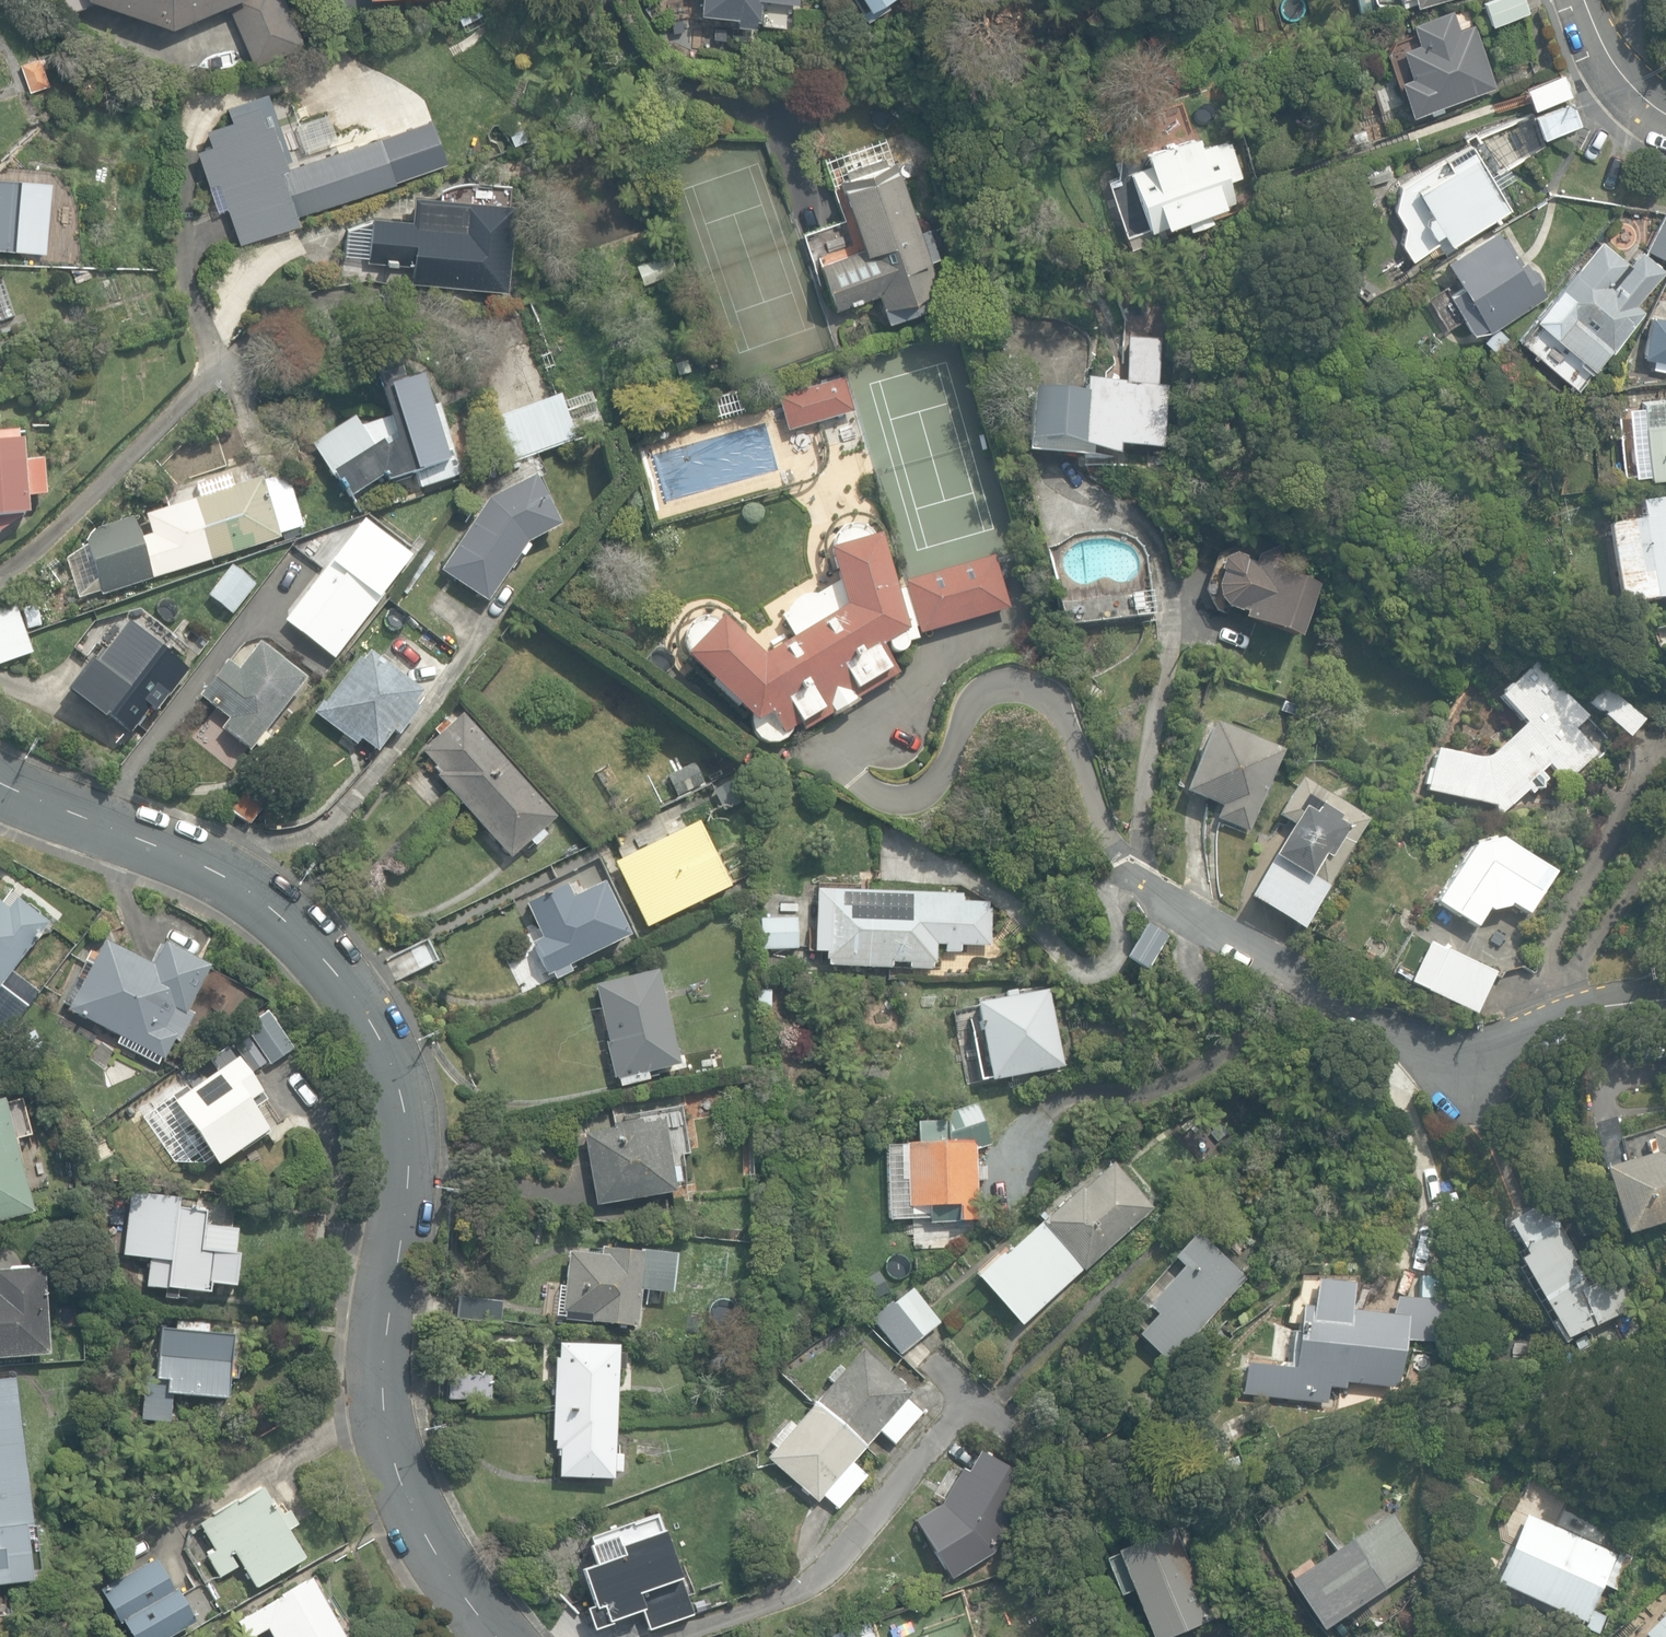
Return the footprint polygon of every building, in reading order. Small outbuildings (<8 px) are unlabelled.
[(254,65),(303,45),(284,0),(99,0),(172,27),(224,5),(254,65)] [(754,27),(755,19),(759,20),(761,0),(699,0),(698,12),(736,17),(736,24),(754,27)] [(863,11),(888,0),(858,0),(863,11)] [(1488,24),(1528,11),(1524,0),(1482,0),(1480,1),(1488,24)] [(1398,80),(1410,115),(1427,109),(1429,114),(1442,109),(1441,104),(1494,86),(1472,24),(1457,29),(1450,9),(1411,23),(1418,42),(1400,48),(1410,76),(1398,80)] [(20,64),(31,95),(52,87),(41,56),(20,64)] [(1523,87),(1530,109),(1569,96),(1562,74),(1523,87)] [(217,181),(238,241),(300,220),(299,217),(399,182),(383,135),(287,168),(285,162),(293,158),(268,87),(224,103),(229,117),(201,126),(207,143),(192,148),(205,186),(217,181)] [(1534,115),(1542,138),(1581,125),(1573,102),(1534,115)] [(1125,171),(1146,235),(1234,206),(1226,181),(1238,178),(1228,149),(1216,153),(1213,142),(1198,147),(1194,133),(1139,151),(1144,165),(1125,171)] [(1442,233),(1449,245),(1507,209),(1470,149),(1448,163),(1450,167),(1415,189),(1431,216),(1424,220),(1435,237),(1442,233)] [(875,293),(885,320),(941,300),(929,267),(940,263),(927,225),(919,228),(895,162),(838,182),(862,247),(817,263),(834,308),(875,293)] [(18,249),(24,176),(0,175),(0,248),(18,249)] [(416,282),(508,289),(514,202),(463,198),(463,202),(440,200),(440,203),(419,202),(418,218),(416,218),(412,218),(372,215),(368,261),(413,264),(412,282),(414,282),(416,282)] [(1665,261),(1665,218),(1649,252),(1665,261)] [(1449,295),(1471,333),(1483,326),(1485,330),(1545,294),(1541,288),(1542,279),(1537,271),(1529,268),(1525,260),(1518,265),(1497,229),(1444,260),(1460,288),(1449,295)] [(1529,323),(1588,374),(1643,310),(1637,305),(1665,272),(1665,271),(1640,248),(1626,264),(1599,241),(1529,323)] [(14,316),(3,280),(0,280),(0,321),(14,316)] [(1665,360),(1665,318),(1651,315),(1642,355),(1665,360)] [(1480,340),(1493,354),(1509,340),(1496,326),(1480,340)] [(1082,447),(1118,455),(1120,446),(1164,449),(1167,388),(1157,387),(1159,339),(1126,337),(1123,382),(1083,380),(1083,393),(1031,389),(1027,442),(1082,447)] [(1665,372),(1665,363),(1651,360),(1649,373),(1665,376),(1665,372)] [(310,442),(348,500),(382,480),(410,471),(417,492),(468,476),(444,401),(430,405),(422,378),(403,384),(398,367),(370,376),(385,421),(361,428),(357,414),(310,442)] [(778,398),(788,431),(853,412),(844,379),(778,398)] [(493,419),(509,463),(571,441),(572,442),(603,432),(590,392),(563,402),(561,395),(493,419)] [(1649,477),(1665,475),(1665,398),(1642,400),(1649,477)] [(17,432),(0,433),(0,519),(27,517),(26,498),(45,497),(42,461),(24,463),(23,442),(18,443),(17,432)] [(68,556),(81,599),(151,579),(279,542),(277,534),(302,526),(287,475),(236,489),(233,476),(192,488),(196,500),(146,515),(152,535),(144,538),(138,518),(84,533),(89,551),(68,556)] [(441,570),(487,602),(519,555),(523,558),(531,547),(526,544),(561,526),(535,476),(489,500),(485,498),(476,511),(480,513),(441,570)] [(1619,605),(1665,598),(1665,497),(1639,501),(1642,518),(1607,523),(1619,605)] [(406,559),(358,524),(284,623),(331,661),(406,559)] [(773,743),(774,745),(787,738),(791,733),(791,732),(792,728),(800,723),(804,729),(897,673),(880,646),(885,644),(886,649),(887,649),(887,650),(888,651),(889,652),(890,652),(890,653),(891,653),(892,653),(892,654),(893,654),(894,654),(895,654),(896,654),(897,654),(898,654),(899,653),(900,653),(901,653),(901,652),(902,652),(902,651),(903,651),(903,650),(904,650),(904,649),(905,648),(905,647),(906,646),(906,645),(906,644),(906,643),(920,639),(918,634),(1008,608),(998,563),(997,558),(906,584),(897,587),(879,535),(874,536),(874,535),(873,534),(873,533),(872,532),(871,531),(870,530),(869,529),(868,529),(868,528),(867,528),(867,527),(866,527),(865,527),(865,526),(864,526),(863,526),(862,525),(861,525),(860,525),(860,524),(859,524),(858,524),(857,524),(856,524),(855,524),(854,524),(853,524),(852,524),(851,524),(850,524),(849,525),(848,525),(847,525),(846,526),(845,526),(844,527),(843,527),(842,528),(841,529),(840,529),(840,530),(839,530),(839,531),(838,531),(838,532),(837,533),(836,534),(836,535),(835,536),(835,537),(834,538),(834,539),(834,540),(833,541),(833,542),(833,543),(833,544),(833,545),(833,546),(833,547),(833,548),(828,550),(837,582),(817,594),(816,594),(815,594),(814,594),(813,594),(812,593),(811,594),(810,594),(809,593),(809,594),(808,594),(807,594),(806,594),(805,594),(804,595),(803,595),(802,595),(801,596),(800,596),(799,597),(798,597),(798,598),(797,598),(796,598),(796,599),(795,600),(794,601),(793,601),(793,602),(792,603),(791,604),(791,605),(790,605),(790,606),(789,607),(789,608),(789,609),(788,610),(788,611),(781,615),(794,637),(763,656),(721,616),(718,620),(717,619),(716,619),(716,618),(715,618),(714,618),(713,618),(713,617),(712,617),(711,617),(710,617),(709,617),(708,617),(707,617),(706,617),(705,617),(704,617),(703,617),(702,617),(701,617),(700,617),(700,618),(699,618),(698,618),(697,619),(696,619),(695,620),(694,620),(693,621),(692,622),(691,622),(691,623),(690,623),(690,624),(689,625),(688,626),(688,627),(687,628),(687,629),(686,630),(686,631),(685,632),(685,633),(685,634),(685,635),(684,636),(684,637),(684,638),(684,639),(684,640),(684,641),(685,642),(685,643),(685,644),(685,645),(685,646),(686,647),(686,648),(687,649),(687,650),(688,651),(684,655),(752,718),(751,720),(751,723),(752,731),(759,739),(767,743),(773,743)] [(292,531),(295,540),(309,536),(306,526),(292,531)] [(1297,641),(1316,587),(1284,574),(1288,565),(1278,546),(1252,541),(1222,549),(1203,590),(1214,612),(1223,615),(1225,607),(1242,615),(1241,620),(1297,641)] [(208,595),(233,615),(257,585),(232,565),(208,595)] [(16,606),(0,611),(0,666),(33,654),(16,606)] [(93,705),(130,734),(149,709),(155,713),(188,670),(126,623),(93,666),(112,680),(93,705)] [(222,728),(250,751),(255,745),(261,750),(271,736),(265,732),(306,679),(260,643),(239,669),(227,660),(199,696),(229,719),(222,728)] [(361,739),(378,752),(393,732),(398,735),(414,713),(416,712),(419,707),(416,704),(415,704),(414,703),(415,702),(416,701),(423,692),(416,686),(411,683),(369,651),(363,660),(359,657),(325,702),(324,701),(314,713),(357,745),(361,739)] [(1424,792),(1504,813),(1526,789),(1533,795),(1547,781),(1540,769),(1547,763),(1564,783),(1597,754),(1573,730),(1586,715),(1535,659),(1498,697),(1525,724),(1481,761),(1432,751),(1424,792)] [(1589,702),(1629,737),(1644,720),(1605,685),(1589,702)] [(462,806),(506,765),(461,716),(422,752),(433,764),(436,768),(431,773),(462,806)] [(1253,832),(1283,751),(1210,724),(1185,791),(1221,805),(1216,818),(1253,832)] [(554,818),(506,765),(462,806),(509,858),(530,839),(534,844),(545,835),(541,830),(554,818)] [(231,813),(251,824),(276,791),(257,777),(232,809),(231,813)] [(1247,897),(1302,930),(1367,821),(1299,780),(1277,816),(1290,824),(1247,897)] [(1434,902),(1475,926),(1485,909),(1487,911),(1506,907),(1509,903),(1526,914),(1550,874),(1495,840),(1469,846),(1434,902)] [(551,973),(554,980),(571,971),(567,965),(629,936),(603,882),(572,897),(565,883),(525,902),(541,937),(531,942),(546,975),(551,973)] [(908,969),(935,970),(936,953),(960,954),(960,945),(991,947),(992,904),(961,903),(962,893),(829,888),(826,965),(890,968),(890,962),(908,963),(908,969)] [(8,978),(15,984),(22,974),(15,968),(49,924),(38,915),(39,913),(29,904),(26,905),(16,898),(8,908),(0,901),(0,987),(8,978)] [(798,916),(761,918),(762,950),(799,949),(798,916)] [(1125,957),(1146,971),(1169,936),(1148,922),(1125,957)] [(119,1044),(158,1064),(162,1057),(166,1059),(177,1039),(182,1041),(197,1013),(190,1009),(212,966),(166,943),(155,965),(106,940),(94,963),(88,960),(68,997),(75,1001),(71,1010),(123,1037),(119,1044)] [(1410,983),(1476,1014),(1495,971),(1430,941),(1410,983)] [(617,1079),(619,1086),(648,1079),(646,1072),(678,1064),(655,970),(593,985),(607,1040),(604,1041),(613,1077),(615,1077),(616,1079),(617,1079)] [(1008,1076),(1010,1082),(1021,1080),(1020,1074),(1062,1066),(1047,988),(1015,994),(1014,988),(1002,990),(1003,997),(974,1003),(988,1080),(1008,1076)] [(245,1026),(271,1065),(295,1049),(269,1010),(245,1026)] [(180,1104),(218,1159),(238,1145),(242,1150),(270,1131),(263,1122),(275,1114),(265,1099),(266,1099),(259,1088),(257,1089),(238,1062),(227,1047),(210,1058),(221,1074),(193,1093),(187,1084),(172,1095),(178,1103),(179,1102),(180,1104)] [(35,1211),(5,1097),(0,1099),(0,1220),(35,1211)] [(929,1221),(978,1221),(974,1152),(989,1144),(976,1102),(943,1114),(942,1119),(914,1118),(915,1144),(907,1145),(909,1208),(928,1207),(929,1221)] [(1623,1139),(1615,1117),(1591,1125),(1604,1163),(1597,1165),(1621,1236),(1665,1220),(1665,1125),(1623,1139)] [(583,1133),(595,1204),(675,1191),(673,1182),(680,1181),(678,1165),(671,1166),(663,1120),(641,1123),(640,1119),(613,1124),(613,1128),(583,1133)] [(974,1275),(1019,1327),(1154,1209),(1111,1161),(1007,1253),(1004,1249),(974,1275)] [(146,1286),(209,1293),(211,1281),(235,1284),(239,1252),(235,1252),(237,1228),(205,1224),(204,1224),(206,1210),(180,1207),(180,1202),(158,1200),(159,1196),(136,1193),(132,1228),(136,1228),(133,1252),(150,1254),(146,1286)] [(1515,1258),(1562,1338),(1592,1326),(1633,1308),(1619,1271),(1591,1283),(1542,1199),(1504,1222),(1523,1254),(1515,1258)] [(625,1224),(625,1236),(647,1235),(646,1223),(625,1224)] [(1136,1338),(1168,1366),(1245,1276),(1192,1231),(1168,1258),(1178,1266),(1142,1308),(1154,1317),(1136,1338)] [(582,1324),(636,1329),(640,1291),(671,1294),(675,1252),(601,1245),(600,1255),(570,1252),(564,1313),(583,1314),(582,1324)] [(894,1289),(919,1272),(913,1262),(888,1279),(894,1289)] [(49,1355),(43,1267),(0,1270),(0,1358),(49,1355)] [(1242,1396),(1325,1406),(1327,1388),(1344,1390),(1345,1383),(1396,1389),(1402,1341),(1449,1346),(1454,1301),(1396,1295),(1393,1316),(1347,1311),(1351,1283),(1313,1279),(1310,1306),(1299,1305),(1293,1359),(1247,1353),(1242,1396)] [(873,1318),(900,1353),(940,1322),(913,1287),(873,1318)] [(455,1318),(498,1323),(501,1301),(457,1296),(455,1318)] [(142,1422),(172,1425),(174,1398),(226,1402),(231,1336),(209,1334),(211,1319),(175,1316),(174,1330),(159,1329),(156,1377),(145,1376),(142,1422)] [(552,1405),(615,1407),(617,1369),(623,1369),(623,1352),(618,1352),(618,1344),(559,1341),(558,1356),(555,1356),(552,1405)] [(912,1393),(862,1349),(844,1369),(838,1364),(826,1377),(832,1382),(814,1402),(865,1446),(879,1431),(894,1444),(923,1410),(908,1398),(912,1393)] [(448,1393),(489,1394),(489,1374),(449,1373),(448,1393)] [(34,1525),(15,1378),(0,1380),(0,1528),(34,1525)] [(865,1446),(814,1402),(795,1424),(788,1419),(770,1442),(775,1446),(766,1457),(801,1487),(799,1489),(806,1495),(808,1493),(817,1501),(822,1495),(838,1509),(867,1475),(852,1461),(865,1446)] [(613,1454),(615,1407),(552,1405),(551,1440),(554,1440),(554,1448),(559,1448),(558,1476),(612,1478),(613,1470),(620,1471),(620,1454),(613,1454)] [(1218,1463),(1222,1474),(1235,1469),(1231,1459),(1237,1457),(1233,1445),(1218,1450),(1222,1462),(1218,1463)] [(912,1519),(950,1580),(991,1554),(1031,1481),(977,1452),(966,1471),(961,1468),(942,1502),(912,1519)] [(233,1549),(256,1587),(305,1557),(288,1530),(298,1523),(289,1509),(279,1516),(261,1486),(200,1523),(216,1549),(206,1555),(219,1577),(237,1566),(228,1552),(233,1549)] [(1285,1579),(1319,1630),(1423,1563),(1390,1511),(1285,1579)] [(692,1615),(653,1513),(591,1536),(594,1542),(585,1545),(590,1560),(578,1565),(591,1600),(582,1604),(591,1628),(640,1610),(649,1631),(692,1615)] [(1496,1583),(1583,1622),(1600,1584),(1617,1591),(1632,1557),(1611,1548),(1609,1552),(1526,1515),(1496,1583)] [(34,1525),(0,1528),(0,1585),(31,1581),(34,1573),(40,1572),(34,1525)] [(1148,1636),(1163,1636),(1210,1618),(1173,1526),(1113,1550),(1148,1636)] [(155,1558),(101,1588),(120,1622),(124,1619),(134,1636),(165,1636),(195,1620),(177,1587),(173,1590),(155,1558)] [(311,1576),(281,1593),(282,1595),(238,1620),(247,1636),(252,1636),(268,1628),(273,1636),(346,1636),(311,1576)] [(1642,1634),(1646,1636),(1665,1636),(1665,1609),(1642,1634)] [(1583,1628),(1598,1634),(1605,1616),(1590,1611),(1583,1628)] [(844,1636),(874,1636),(869,1620),(842,1629),(844,1636)]
